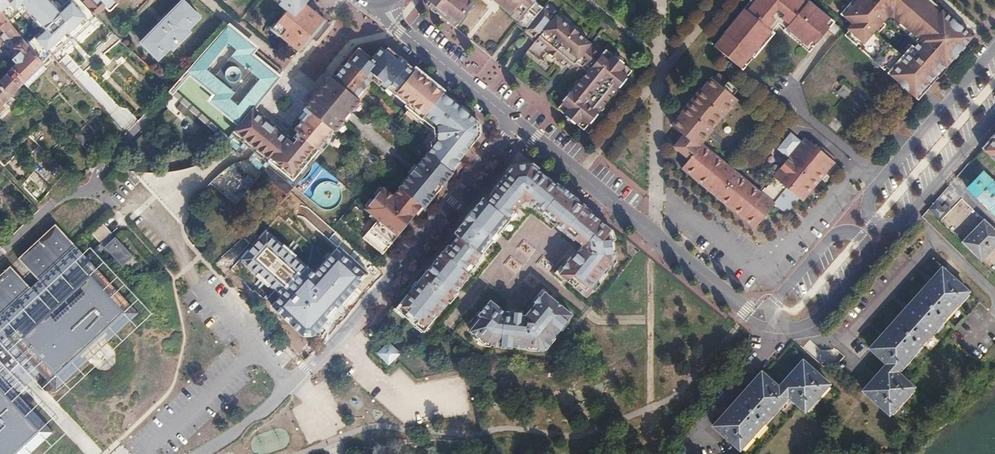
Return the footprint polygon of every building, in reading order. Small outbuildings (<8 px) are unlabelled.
[(81,0),(96,17),(105,8),(109,13),(118,4),(117,3),(120,0),(82,0),(81,0)] [(300,21),(286,38),(303,55),(328,23),(307,6),(311,0),(276,0),(300,21)] [(420,1),(454,29),(456,26),(450,21),(424,0),(421,0),(420,1)] [(450,21),(467,0),(424,0),(450,21)] [(467,0),(450,21),(456,26),(473,6),(467,0)] [(520,22),(526,27),(542,8),(533,0),(493,0),(520,22)] [(712,49),(741,73),(751,60),(751,61),(772,36),(769,34),(776,25),(783,31),(782,33),(808,55),(826,32),(837,41),(842,35),(846,31),(810,0),(751,0),(749,2),(722,36),(723,37),(712,49)] [(848,29),(849,30),(844,37),(918,101),(972,37),(941,10),(938,13),(936,10),(938,8),(929,0),(924,0),(871,0),(848,29)] [(183,1),(140,43),(158,61),(170,49),(172,51),(190,33),(188,31),(200,19),(183,1)] [(526,27),(525,29),(537,39),(535,41),(548,50),(547,52),(557,61),(559,59),(571,69),(572,68),(584,77),(557,109),(584,131),(590,124),(592,125),(600,115),(598,114),(619,89),(621,90),(628,81),(627,80),(633,72),(606,51),(602,56),(590,46),(592,45),(579,34),(580,34),(569,25),(568,25),(556,15),(554,17),(542,8),(526,27)] [(2,30),(0,32),(0,37),(12,26),(0,12),(0,11),(0,27),(2,30)] [(520,22),(517,26),(523,32),(523,31),(525,29),(526,27),(520,22)] [(0,37),(0,44),(1,45),(9,38),(15,45),(14,46),(16,48),(15,49),(20,54),(14,60),(17,64),(13,69),(25,82),(24,83),(28,88),(48,68),(46,66),(53,58),(51,56),(43,64),(15,30),(12,26),(0,37)] [(226,28),(186,72),(215,97),(212,100),(241,125),(258,104),(278,78),(250,57),(255,50),(226,28)] [(525,29),(523,31),(535,41),(537,39),(525,29)] [(332,76),(322,89),(351,113),(360,101),(357,99),(364,91),(365,92),(369,88),(367,87),(375,76),(382,82),(381,84),(383,86),(405,61),(388,48),(386,51),(383,48),(373,59),(364,52),(340,83),(335,78),(332,76)] [(359,48),(335,78),(340,83),(364,52),(359,48)] [(405,61),(383,86),(388,90),(390,88),(397,94),(395,96),(406,106),(405,107),(409,110),(432,81),(416,68),(414,69),(405,61)] [(673,147),(689,160),(701,145),(743,95),(735,88),(740,83),(721,67),(671,126),(683,135),(673,147)] [(8,74),(6,76),(19,88),(21,87),(24,83),(25,82),(13,69),(8,74)] [(19,88),(6,76),(0,83),(0,108),(19,88)] [(409,110),(406,112),(419,123),(420,122),(444,93),(445,91),(432,81),(409,110)] [(322,89),(316,97),(345,121),(351,113),(322,89)] [(444,93),(420,122),(429,129),(434,129),(435,138),(430,143),(431,147),(432,148),(428,153),(399,184),(402,188),(403,188),(396,196),(387,187),(367,208),(380,219),(364,237),(383,254),(421,208),(423,210),(453,174),(451,172),(480,137),(479,123),(444,93)] [(316,97),(309,106),(338,131),(345,121),(316,97)] [(306,109),(334,131),(336,133),(338,131),(309,106),(306,109)] [(334,131),(306,109),(304,111),(309,115),(295,132),(297,134),(291,142),(267,122),(253,110),(241,125),(235,131),(248,142),(274,163),(293,180),(311,158),(312,159),(321,148),(320,147),(325,142),(326,142),(330,137),(329,136),(334,131)] [(80,133),(75,138),(88,152),(93,147),(80,133)] [(689,160),(681,169),(753,228),(786,189),(802,203),(834,164),(805,140),(761,194),(701,145),(689,160)] [(982,155),(994,167),(994,140),(982,155)] [(240,155),(212,184),(233,204),(261,175),(240,155)] [(496,191),(488,202),(497,209),(511,221),(528,201),(555,223),(576,198),(563,188),(562,189),(532,165),(528,165),(513,167),(495,189),(496,191)] [(968,189),(994,216),(994,184),(984,173),(968,189)] [(336,207),(337,182),(313,182),(312,206),(336,207)] [(576,198),(555,223),(581,245),(580,246),(587,252),(577,263),(570,258),(562,269),(564,270),(560,275),(587,297),(592,291),(591,289),(597,281),(607,269),(609,270),(614,264),(613,263),(612,250),(611,243),(610,230),(610,229),(591,213),(591,210),(576,198)] [(494,242),(511,221),(497,209),(488,202),(484,199),(467,219),(494,242)] [(936,202),(927,213),(935,219),(944,209),(936,202)] [(460,236),(442,257),(466,276),(494,242),(467,219),(456,233),(460,236)] [(962,243),(980,261),(994,246),(994,232),(983,221),(962,243)] [(101,245),(87,258),(91,263),(105,250),(123,269),(133,259),(116,240),(112,244),(108,239),(112,235),(103,225),(92,235),(101,245)] [(53,433),(18,395),(29,384),(40,374),(57,391),(139,315),(91,264),(91,263),(87,258),(86,259),(55,226),(22,257),(27,264),(24,267),(38,281),(31,288),(17,274),(14,277),(7,270),(2,275),(0,277),(0,453),(31,453),(53,433)] [(332,238),(306,264),(321,279),(347,253),(332,238)] [(580,246),(570,258),(577,263),(587,252),(580,246)] [(22,257),(18,260),(24,267),(27,264),(22,257)] [(428,270),(412,289),(437,312),(423,331),(425,332),(454,296),(451,293),(466,276),(442,257),(430,272),(428,270)] [(280,264),(254,291),(268,305),(294,278),(280,264)] [(11,267),(7,270),(14,277),(17,274),(11,267)] [(886,365),(862,393),(888,416),(913,389),(895,373),(967,294),(941,269),(869,350),(886,365)] [(597,281),(591,289),(592,291),(596,294),(603,286),(597,281)] [(412,289),(396,309),(423,331),(437,312),(412,289)] [(485,315),(472,331),(480,337),(482,336),(489,342),(488,344),(503,345),(503,343),(514,344),(514,346),(530,347),(530,345),(540,346),(540,348),(546,349),(547,347),(552,341),(561,329),(559,328),(567,319),(568,321),(573,315),(546,293),(527,317),(527,319),(516,319),(516,316),(516,312),(505,311),(492,301),(483,313),(485,315)] [(567,319),(559,328),(561,329),(563,331),(571,322),(568,321),(567,319)] [(480,337),(479,340),(486,346),(488,344),(489,342),(482,336),(480,337)] [(387,345),(377,355),(388,365),(398,355),(387,345)] [(761,372),(712,425),(738,449),(787,396),(805,411),(829,385),(802,361),(778,387),(761,372)]
